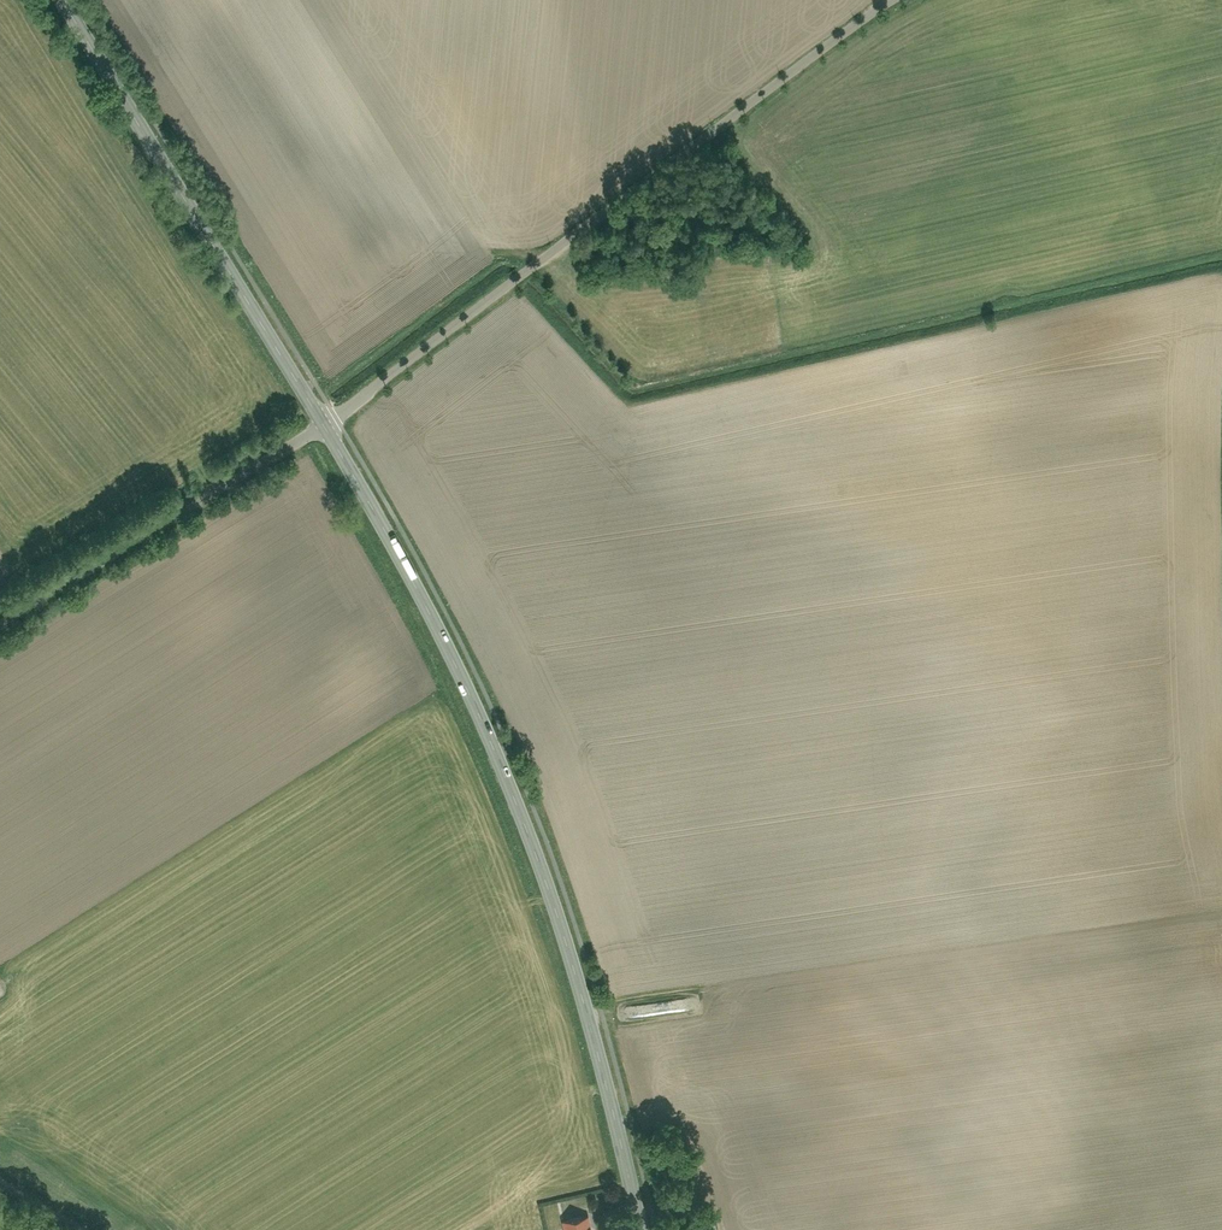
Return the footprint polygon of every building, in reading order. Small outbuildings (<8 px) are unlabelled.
[(564,1229),(597,1229),(595,1218),(563,1224),(564,1229)]
